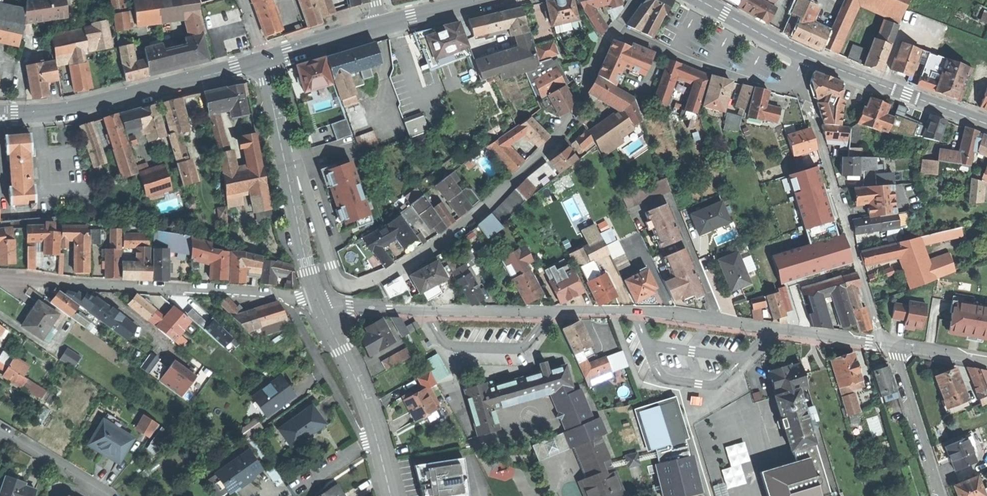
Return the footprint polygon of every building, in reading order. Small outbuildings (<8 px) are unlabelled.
[(24,26),(25,26),(25,24),(36,22),(36,23),(48,21),(69,17),(66,0),(39,0),(28,2),(24,26)] [(117,30),(130,28),(124,0),(112,0),(117,30)] [(134,2),(137,25),(187,17),(201,15),(198,0),(144,0),(134,2)] [(265,34),(274,31),(281,29),(271,0),(259,0),(254,2),(265,34)] [(323,22),(315,0),(301,0),(310,27),(323,22)] [(323,16),(335,12),(330,0),(317,0),(323,16)] [(547,3),(552,26),(558,25),(563,24),(577,20),(572,0),(561,0),(559,1),(547,3)] [(606,4),(605,0),(577,0),(584,9),(593,7),(606,4)] [(606,4),(608,9),(622,5),(621,0),(605,0),(606,4)] [(628,25),(640,32),(653,38),(661,21),(663,22),(674,0),(646,0),(628,25)] [(738,7),(753,16),(768,24),(776,8),(761,0),(742,0),(738,7)] [(792,37),(801,18),(810,22),(817,7),(802,0),(798,0),(792,14),(794,15),(785,34),(792,37)] [(835,53),(858,0),(844,0),(823,47),(835,53)] [(858,0),(900,19),(909,0),(858,0)] [(624,9),(622,5),(608,9),(615,19),(624,9)] [(19,45),(25,12),(0,6),(0,41),(19,45)] [(606,30),(593,7),(584,9),(601,36),(606,30)] [(515,36),(528,32),(521,9),(501,14),(482,19),(481,18),(469,21),(473,38),(488,34),(489,40),(494,39),(493,37),(510,32),(511,37),(515,36)] [(206,34),(201,15),(187,17),(192,37),(202,35),(206,34)] [(820,50),(829,31),(810,22),(801,18),(792,37),(805,43),(820,50)] [(99,48),(100,50),(112,48),(106,21),(94,23),(95,27),(98,40),(99,48)] [(885,22),(878,42),(891,46),(893,40),(898,27),(885,22)] [(444,28),(445,31),(454,53),(469,47),(460,23),(444,28)] [(84,29),(87,42),(98,40),(95,27),(84,29)] [(117,30),(121,48),(131,46),(140,45),(136,27),(130,28),(117,30)] [(89,51),(89,50),(87,42),(84,29),(51,35),(56,57),(69,55),(83,52),(89,51)] [(431,36),(420,41),(432,70),(453,62),(450,55),(454,53),(445,31),(431,36)] [(149,43),(156,41),(163,40),(162,32),(148,35),(149,43)] [(532,44),(528,32),(515,36),(520,48),(532,44)] [(210,61),(202,35),(192,37),(186,39),(189,49),(185,50),(189,66),(193,65),(196,64),(196,65),(210,61)] [(622,65),(646,76),(654,53),(637,46),(619,39),(613,41),(604,61),(598,75),(615,86),(623,71),(619,70),(622,65)] [(89,50),(99,48),(98,40),(87,42),(89,50)] [(900,43),(893,40),(891,46),(889,53),(896,55),(900,43)] [(163,45),(165,55),(175,53),(175,41),(163,43),(163,45)] [(534,46),(540,61),(559,55),(553,41),(534,46)] [(873,70),(881,72),(889,53),(891,46),(878,42),(874,54),(869,53),(864,66),(873,70)] [(361,47),(350,51),(356,71),(369,67),(381,63),(375,43),(361,47)] [(910,77),(920,50),(900,43),(896,55),(891,69),(900,73),(910,77)] [(538,63),(532,44),(520,48),(494,57),(499,74),(500,75),(538,63)] [(148,61),(150,76),(157,74),(166,72),(163,45),(158,47),(146,50),(148,61)] [(847,59),(860,64),(866,50),(853,45),(847,59)] [(134,80),(150,76),(148,61),(136,64),(135,58),(131,46),(121,48),(127,82),(134,80)] [(472,55),(469,47),(454,53),(450,55),(453,62),(472,55)] [(169,71),(189,66),(185,50),(175,53),(165,55),(169,71)] [(350,51),(341,54),(348,74),(356,71),(350,51)] [(920,60),(925,62),(928,54),(929,53),(923,51),(920,60)] [(85,63),(83,52),(69,55),(70,63),(70,66),(85,63)] [(327,58),(334,78),(348,74),(341,54),(329,58),(327,58)] [(917,86),(935,92),(947,60),(936,56),(936,57),(928,54),(925,62),(917,86)] [(57,66),(70,63),(69,55),(56,57),(57,66)] [(482,79),(499,74),(494,57),(476,62),(482,79)] [(310,62),(297,66),(304,93),(311,91),(313,97),(320,95),(318,89),(326,87),(332,85),(332,84),(325,59),(310,62)] [(551,59),(538,63),(500,75),(502,81),(525,73),(537,101),(549,95),(565,86),(566,85),(551,59)] [(946,96),(956,100),(963,79),(968,81),(972,69),(947,60),(935,92),(946,96)] [(44,61),(27,64),(28,67),(27,67),(33,97),(41,96),(49,94),(46,82),(59,80),(55,62),(44,64),(44,61)] [(672,89),(677,77),(681,65),(669,61),(660,84),(672,89)] [(87,63),(85,63),(70,66),(75,92),(84,90),(92,89),(87,63)] [(692,69),(681,65),(677,77),(695,85),(704,88),(708,76),(692,69)] [(373,77),(369,67),(356,71),(348,74),(353,89),(364,85),(363,81),(373,77)] [(974,70),(970,80),(979,83),(980,78),(986,81),(986,75),(974,70)] [(459,72),(445,75),(448,89),(462,87),(459,72)] [(842,82),(814,72),(811,82),(813,88),(816,99),(819,101),(818,104),(824,125),(837,126),(844,102),(839,100),(842,91),(839,90),(842,82)] [(343,100),(355,96),(353,89),(348,74),(334,78),(341,101),(343,100)] [(722,79),(712,77),(704,106),(723,111),(731,82),(722,79)] [(623,92),(599,78),(595,84),(591,91),(615,105),(623,92)] [(956,100),(961,101),(968,81),(963,79),(956,100)] [(334,83),(332,84),(332,85),(326,87),(331,100),(339,97),(334,83)] [(665,107),(672,89),(660,84),(653,103),(665,107)] [(235,87),(226,89),(231,110),(233,118),(249,115),(245,96),(248,95),(246,85),(235,87)] [(705,89),(704,88),(695,85),(686,111),(696,114),(705,89)] [(752,87),(744,85),(736,107),(740,108),(744,110),(752,87)] [(574,101),(565,86),(549,95),(560,116),(569,111),(571,107),(574,101)] [(769,92),(755,88),(748,116),(777,123),(780,109),(771,107),(766,105),(769,92)] [(219,113),(231,110),(226,89),(205,93),(209,115),(219,113)] [(635,99),(623,92),(615,105),(622,110),(590,132),(600,149),(628,131),(643,120),(635,99)] [(357,102),(355,96),(343,100),(345,106),(357,102)] [(344,112),(339,97),(331,100),(324,102),(330,117),(344,112)] [(171,102),(163,104),(172,134),(178,133),(188,130),(179,99),(171,102)] [(858,123),(879,131),(880,129),(885,115),(889,105),(879,102),(870,99),(865,113),(862,112),(858,123)] [(347,108),(354,130),(368,125),(361,104),(347,108)] [(148,108),(140,110),(145,128),(149,140),(165,135),(156,105),(148,108)] [(126,133),(145,128),(140,110),(121,116),(126,133)] [(577,117),(583,123),(586,116),(580,111),(577,117)] [(691,130),(696,114),(686,111),(683,118),(689,120),(686,128),(691,130)] [(352,135),(344,112),(330,117),(338,140),(352,135)] [(229,152),(219,113),(209,115),(220,154),(229,152)] [(423,113),(404,120),(410,139),(430,132),(423,113)] [(737,130),(742,117),(738,115),(727,113),(724,130),(737,130)] [(118,115),(104,119),(114,150),(128,145),(118,115)] [(893,118),(885,115),(880,129),(888,132),(893,118)] [(922,137),(938,142),(946,121),(937,118),(930,115),(922,137)] [(895,116),(889,133),(897,134),(903,119),(895,116)] [(550,136),(531,118),(519,127),(525,133),(531,138),(539,147),(550,136)] [(108,180),(103,165),(109,163),(108,160),(105,161),(92,123),(86,125),(81,127),(100,182),(108,180)] [(523,135),(525,133),(519,127),(519,126),(501,138),(508,146),(523,135)] [(847,129),(821,126),(824,133),(826,139),(831,140),(831,143),(844,144),(844,141),(847,141),(847,129)] [(972,131),(965,129),(960,154),(945,152),(944,162),(958,165),(959,163),(969,165),(973,150),(974,150),(976,144),(978,133),(972,131)] [(581,136),(576,140),(582,149),(594,140),(588,130),(581,136)] [(787,137),(793,156),(801,154),(807,151),(816,149),(813,140),(810,130),(787,137)] [(357,137),(362,151),(380,145),(375,131),(357,137)] [(636,143),(628,131),(600,149),(609,162),(624,152),(636,143)] [(183,149),(178,133),(172,134),(169,135),(184,186),(196,182),(186,148),(183,149)] [(978,133),(976,144),(986,149),(986,137),(978,133)] [(251,167),(263,164),(257,134),(245,136),(251,167)] [(37,209),(36,204),(37,204),(36,186),(33,186),(30,153),(33,153),(31,135),(18,136),(6,137),(7,155),(10,155),(13,187),(10,188),(11,206),(31,205),(32,209),(37,209)] [(521,160),(508,146),(501,138),(489,146),(513,173),(519,168),(523,163),(521,160)] [(597,145),(594,140),(582,149),(576,140),(573,143),(582,156),(597,145)] [(640,149),(636,143),(624,152),(628,158),(640,149)] [(129,145),(128,145),(114,150),(124,178),(137,174),(130,151),(131,150),(129,145)] [(848,147),(847,157),(859,157),(860,158),(861,149),(848,147)] [(552,161),(561,172),(577,160),(568,148),(559,155),(552,161)] [(230,151),(229,152),(220,154),(223,172),(234,170),(230,151)] [(847,157),(842,157),(842,167),(842,176),(847,176),(856,176),(859,176),(859,170),(859,157),(847,157)] [(374,213),(357,158),(323,168),(329,187),(331,186),(343,223),(374,213)] [(874,158),(862,158),(863,171),(863,185),(876,184),(875,175),(874,158)] [(464,163),(468,168),(474,164),(470,159),(464,163)] [(936,175),(938,161),(926,160),(924,174),(936,175)] [(558,175),(561,172),(552,161),(549,163),(558,175)] [(527,201),(558,175),(549,163),(547,162),(527,178),(516,188),(517,190),(527,200),(527,201)] [(797,168),(801,180),(817,175),(814,163),(797,168)] [(268,190),(263,164),(251,167),(234,170),(223,172),(228,198),(242,195),(252,193),(268,190)] [(141,174),(148,200),(163,196),(162,192),(172,189),(166,167),(141,174)] [(453,173),(448,177),(453,184),(458,180),(453,173)] [(890,174),(875,175),(876,184),(891,184),(890,174)] [(448,177),(436,186),(459,217),(466,212),(471,208),(460,193),(453,184),(448,177)] [(628,208),(672,190),(666,177),(623,195),(628,208)] [(980,182),(971,178),(969,204),(979,203),(980,182)] [(892,185),(857,187),(858,205),(866,205),(866,218),(893,213),(892,185)] [(465,189),(460,193),(471,208),(480,201),(472,190),(465,189)] [(272,209),(268,190),(252,193),(256,212),(263,211),(272,209)] [(514,212),(527,200),(517,190),(504,201),(514,212)] [(244,202),(242,195),(228,198),(229,205),(244,202)] [(410,226),(419,219),(422,217),(420,215),(430,207),(422,197),(400,213),(410,226)] [(501,225),(514,212),(504,201),(491,213),(501,225)] [(692,215),(700,234),(709,230),(730,221),(721,202),(692,215)] [(435,207),(449,226),(453,223),(440,204),(435,207)] [(441,221),(430,207),(420,215),(422,217),(425,221),(430,229),(434,226),(441,221)] [(660,248),(681,239),(668,207),(647,216),(660,248)] [(273,216),(272,209),(263,211),(264,218),(273,216)] [(257,220),(264,218),(263,211),(256,212),(257,220)] [(485,236),(501,225),(491,213),(478,223),(485,236)] [(802,214),(782,222),(794,253),(812,246),(808,236),(805,228),(808,227),(802,214)] [(897,214),(879,217),(880,225),(887,224),(887,229),(899,227),(897,214)] [(400,216),(387,225),(397,238),(404,248),(411,243),(417,239),(400,216)] [(879,217),(853,221),(854,228),(855,234),(887,229),(887,224),(880,225),(879,217)] [(445,226),(441,221),(434,226),(438,231),(445,226)] [(35,242),(46,242),(46,233),(56,233),(56,224),(47,224),(47,229),(28,229),(28,241),(35,242)] [(583,230),(590,243),(602,237),(595,224),(583,230)] [(381,247),(397,238),(387,225),(364,238),(374,252),(381,247)] [(88,228),(63,227),(62,240),(69,240),(78,240),(88,241),(88,228)] [(961,228),(921,237),(924,247),(940,242),(962,237),(961,228)] [(92,245),(101,245),(101,230),(92,230),(92,245)] [(112,230),(112,250),(121,250),(121,230),(112,230)] [(542,236),(546,243),(556,238),(558,237),(554,230),(542,236)] [(154,231),(154,248),(168,251),(186,254),(185,236),(154,231)] [(417,235),(423,244),(427,241),(421,232),(417,235)] [(53,254),(59,254),(60,233),(56,233),(46,233),(46,242),(46,252),(46,254),(53,254)] [(900,234),(887,238),(888,243),(901,240),(900,234)] [(138,248),(138,250),(149,250),(150,235),(124,235),(124,248),(138,248)] [(590,243),(582,246),(586,254),(590,261),(609,251),(606,246),(602,237),(590,243)] [(921,237),(899,243),(902,255),(913,288),(933,280),(928,262),(924,247),(921,237)] [(199,260),(211,264),(212,252),(212,244),(192,238),(193,260),(199,260)] [(546,243),(549,249),(559,244),(556,238),(546,243)] [(618,240),(606,246),(609,251),(613,258),(624,252),(618,240)] [(0,242),(0,249),(1,262),(8,262),(15,262),(14,241),(6,241),(0,242)] [(35,252),(46,252),(46,242),(35,242),(35,252)] [(735,246),(737,252),(745,272),(755,268),(745,242),(735,246)] [(899,243),(878,248),(881,260),(902,255),(899,243)] [(555,264),(566,258),(559,244),(549,249),(548,250),(555,264)] [(90,245),(78,245),(76,273),(83,273),(90,273),(90,245)] [(525,245),(517,249),(525,263),(533,259),(525,245)] [(574,260),(576,259),(586,254),(582,246),(570,253),(574,260)] [(393,263),(381,247),(374,252),(385,268),(393,263)] [(168,251),(154,248),(154,280),(161,280),(168,280),(168,272),(168,265),(168,251)] [(663,279),(673,301),(681,298),(681,299),(683,299),(693,295),(695,299),(704,295),(684,248),(664,257),(671,275),(663,279)] [(878,248),(861,252),(863,259),(864,265),(882,261),(881,260),(878,248)] [(501,258),(512,279),(529,269),(525,263),(517,249),(501,258)] [(962,249),(928,262),(933,280),(968,266),(962,249)] [(112,250),(107,250),(107,263),(107,268),(107,278),(113,278),(121,278),(121,250),(112,250)] [(149,250),(138,250),(137,265),(137,279),(144,279),(152,280),(152,260),(149,260),(149,250)] [(469,250),(463,254),(470,267),(477,263),(469,250)] [(228,253),(212,252),(211,264),(211,280),(219,280),(227,280),(228,253)] [(630,263),(624,252),(613,258),(618,269),(630,263)] [(719,260),(731,288),(736,286),(740,284),(740,287),(750,283),(745,272),(737,252),(719,260)] [(245,253),(245,254),(245,267),(261,268),(261,260),(261,257),(245,253)] [(245,254),(232,254),(231,282),(238,282),(244,282),(244,271),(245,267),(245,254)] [(576,259),(588,281),(598,276),(590,261),(586,254),(576,259)] [(447,264),(452,272),(460,268),(455,259),(447,264)] [(275,285),(276,275),(276,263),(261,260),(261,268),(261,273),(261,276),(261,283),(268,284),(275,285)] [(438,262),(411,276),(420,294),(436,285),(440,283),(447,279),(438,262)] [(293,267),(276,263),(276,275),(288,276),(296,277),(293,267)] [(123,279),(137,279),(137,265),(123,264),(123,279)] [(460,268),(452,272),(457,281),(469,274),(464,265),(460,268)] [(546,283),(550,281),(560,276),(555,266),(541,274),(546,283)] [(624,278),(635,301),(645,297),(654,292),(652,289),(656,288),(647,268),(640,271),(624,278)] [(512,279),(525,302),(535,297),(542,293),(529,269),(512,279)] [(894,269),(883,273),(884,277),(896,273),(894,269)] [(571,296),(582,290),(571,270),(560,276),(550,281),(560,302),(571,296)] [(869,276),(871,283),(884,277),(883,273),(882,271),(869,276)] [(607,299),(616,295),(605,272),(598,276),(588,281),(599,303),(607,299)] [(843,277),(847,290),(854,288),(860,286),(856,272),(843,277)] [(483,298),(469,274),(457,281),(471,305),(477,302),(483,298)] [(299,290),(296,277),(288,276),(286,289),(299,290)] [(818,298),(832,294),(838,292),(844,290),(840,277),(801,287),(803,295),(805,300),(808,299),(809,301),(818,298)] [(771,294),(779,292),(785,290),(783,282),(768,286),(771,294)] [(440,292),(436,285),(420,294),(418,295),(419,298),(440,292)] [(790,294),(792,302),(803,299),(799,286),(789,289),(790,294)] [(847,290),(853,310),(860,308),(854,288),(847,290)] [(844,290),(838,292),(842,305),(849,304),(844,290)] [(52,303),(71,317),(73,314),(77,309),(79,306),(72,300),(65,295),(61,292),(57,296),(52,303)] [(785,316),(778,292),(767,296),(769,305),(771,312),(773,319),(779,317),(785,316)] [(832,294),(836,307),(842,305),(838,292),(832,294)] [(77,294),(72,300),(79,306),(82,308),(87,312),(89,309),(96,301),(92,298),(88,295),(88,296),(87,295),(86,296),(87,297),(84,300),(77,294)] [(129,304),(148,320),(156,311),(150,306),(145,301),(137,295),(132,300),(129,304)] [(761,307),(769,305),(767,296),(751,300),(754,309),(761,307)] [(821,310),(818,298),(809,301),(812,312),(821,310)] [(97,299),(96,301),(89,309),(104,321),(112,310),(97,299)] [(219,302),(230,314),(238,310),(228,299),(219,302)] [(802,317),(808,316),(803,299),(792,302),(797,319),(802,317)] [(954,301),(950,323),(952,323),(951,333),(986,340),(986,307),(954,301)] [(59,315),(40,302),(34,311),(29,319),(28,318),(23,326),(43,339),(43,338),(49,342),(54,335),(48,331),(59,315)] [(789,321),(797,319),(792,302),(784,304),(789,321)] [(926,305),(909,302),(908,306),(894,303),(892,318),(905,321),(904,326),(922,329),(926,305)] [(243,315),(234,318),(248,332),(287,319),(279,303),(243,315)] [(855,323),(849,304),(842,305),(836,307),(842,327),(848,325),(855,323)] [(762,320),(761,307),(754,309),(754,319),(762,320)] [(853,310),(860,332),(872,329),(868,318),(865,307),(860,308),(853,310)] [(159,329),(173,342),(190,321),(176,309),(166,320),(159,329)] [(124,319),(112,310),(104,321),(103,323),(125,340),(136,326),(124,318),(124,319)] [(827,329),(821,310),(812,312),(808,313),(812,327),(827,329)] [(148,320),(159,329),(166,320),(156,311),(148,320)] [(78,317),(73,314),(71,317),(85,328),(89,323),(79,315),(78,317)] [(215,316),(205,326),(232,352),(242,342),(215,316)] [(788,324),(785,316),(779,317),(780,322),(788,324)] [(403,337),(409,334),(406,327),(401,318),(392,318),(403,337)] [(373,325),(367,328),(369,333),(379,350),(394,342),(382,320),(373,325)] [(571,325),(563,329),(575,353),(581,350),(591,345),(580,321),(571,325)] [(406,327),(409,334),(420,328),(416,322),(406,327)] [(5,329),(0,336),(6,340),(11,333),(5,329)] [(371,355),(379,350),(369,333),(361,338),(371,355)] [(415,344),(411,336),(404,340),(409,348),(415,344)] [(799,358),(800,358),(807,356),(803,343),(795,343),(799,358)] [(419,352),(415,344),(409,348),(385,361),(390,369),(419,352)] [(61,360),(74,369),(82,357),(68,348),(61,360)] [(585,358),(581,350),(575,353),(578,361),(585,358)] [(6,373),(15,359),(3,351),(0,357),(0,370),(6,373)] [(806,374),(825,368),(820,352),(807,356),(800,358),(806,374)] [(842,357),(832,360),(840,387),(861,380),(853,353),(842,357)] [(430,371),(437,382),(449,375),(438,354),(425,361),(430,371)] [(159,361),(150,355),(141,368),(149,374),(150,373),(157,364),(159,361)] [(606,357),(588,364),(589,367),(583,370),(586,377),(610,367),(606,357)] [(588,364),(585,358),(578,361),(583,370),(589,367),(588,364)] [(29,368),(15,359),(6,373),(4,376),(23,388),(28,379),(24,377),(29,368)] [(196,378),(174,362),(171,365),(172,365),(160,382),(182,398),(196,378)] [(777,391),(778,395),(798,389),(807,386),(800,363),(790,366),(790,364),(779,367),(769,370),(775,392),(777,391)] [(869,367),(871,371),(884,367),(883,363),(869,367)] [(164,368),(157,364),(150,373),(156,378),(164,368)] [(494,409),(551,393),(571,387),(573,386),(567,364),(543,371),(511,381),(488,387),(486,383),(465,389),(478,437),(500,430),(494,409)] [(884,367),(871,371),(879,397),(896,391),(892,379),(888,366),(884,367)] [(614,376),(610,367),(586,377),(590,385),(614,376)] [(986,390),(986,389),(979,369),(968,367),(978,393),(986,390)] [(944,372),(935,376),(944,399),(964,391),(961,383),(962,383),(959,376),(958,376),(954,368),(944,372)] [(979,369),(986,389),(986,371),(986,370),(979,369)] [(423,390),(437,382),(430,371),(417,378),(423,390)] [(280,377),(253,397),(267,416),(294,396),(288,388),(280,377)] [(42,400),(47,391),(28,379),(23,388),(42,400)] [(862,386),(861,380),(840,387),(846,407),(848,415),(857,413),(851,389),(862,386)] [(612,468),(610,463),(608,458),(609,458),(600,435),(606,432),(599,416),(593,419),(580,387),(573,391),(571,387),(551,393),(559,411),(557,417),(562,420),(566,431),(564,433),(571,448),(573,447),(585,478),(579,482),(585,495),(625,495),(626,495),(626,494),(625,495),(614,470),(613,470),(612,468)] [(824,475),(834,472),(824,439),(813,442),(808,422),(818,419),(814,406),(804,409),(798,389),(778,395),(775,396),(781,418),(779,418),(779,420),(777,421),(779,427),(781,426),(782,428),(784,428),(790,450),(792,449),(793,454),(797,454),(798,460),(777,467),(780,478),(777,478),(774,481),(772,485),(771,489),(771,494),(773,495),(830,495),(824,475)] [(410,412),(416,421),(427,415),(426,413),(435,408),(425,390),(413,397),(405,401),(410,412)] [(978,393),(976,394),(980,404),(986,402),(986,390),(978,393)] [(56,397),(47,391),(42,400),(50,405),(56,397)] [(402,395),(405,401),(413,397),(410,391),(402,395)] [(898,398),(896,391),(879,397),(881,403),(898,398)] [(968,401),(964,391),(944,399),(947,409),(968,401)] [(738,397),(741,405),(754,401),(752,393),(738,397)] [(655,448),(656,451),(686,443),(673,400),(638,411),(650,449),(655,448)] [(312,406),(279,430),(285,439),(287,438),(292,446),(308,435),(309,436),(325,425),(318,414),(312,406)] [(51,411),(44,407),(36,420),(42,424),(51,411)] [(109,414),(105,421),(118,429),(122,422),(109,414)] [(138,429),(151,437),(160,425),(146,416),(138,429)] [(105,454),(119,463),(134,439),(118,429),(105,421),(89,445),(105,454)] [(237,433),(244,442),(263,429),(259,423),(247,431),(245,428),(237,433)] [(539,461),(571,448),(564,433),(533,445),(539,461)] [(972,436),(966,438),(969,445),(975,443),(972,436)] [(951,459),(955,470),(976,462),(969,445),(966,438),(945,446),(951,459)] [(746,440),(727,446),(732,466),(723,468),(729,487),(747,482),(742,462),(752,460),(746,440)] [(656,451),(638,456),(637,453),(626,455),(626,459),(610,463),(612,468),(628,464),(629,467),(639,464),(639,461),(657,456),(659,464),(656,467),(657,472),(663,495),(686,495),(698,493),(701,488),(693,457),(689,455),(686,443),(656,451)] [(249,452),(223,470),(228,478),(237,490),(252,480),(250,478),(261,470),(255,460),(249,452)] [(468,456),(420,462),(425,495),(473,495),(468,456)] [(649,474),(657,472),(656,467),(652,465),(647,466),(649,474)] [(771,494),(771,489),(772,485),(774,481),(777,478),(780,478),(777,467),(758,472),(766,495),(773,495),(771,494)] [(222,483),(228,478),(223,470),(216,474),(222,483)] [(834,472),(824,475),(830,495),(841,495),(834,472)] [(1,495),(34,495),(36,490),(25,487),(26,484),(18,481),(7,477),(1,495)] [(984,495),(986,495),(986,488),(986,487),(982,489),(977,477),(953,486),(957,495),(984,495)] [(320,495),(343,495),(337,485),(320,495)]
